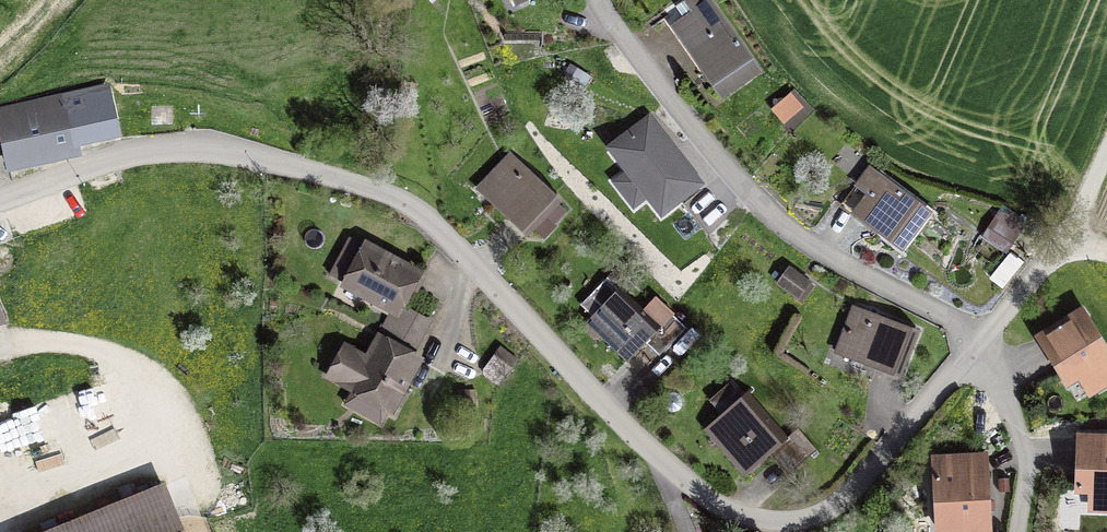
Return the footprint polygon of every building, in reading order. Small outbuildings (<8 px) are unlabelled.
[(758,71),(709,0),(678,0),(665,9),(709,74),(707,76),(721,96),(758,71)] [(114,134),(106,100),(0,122),(0,123),(9,167),(78,153),(75,143),(114,134)] [(787,100),(774,111),(784,121),(797,110),(787,100)] [(698,183),(649,120),(612,149),(662,212),(698,183)] [(560,201),(513,156),(484,187),(498,200),(494,205),(509,219),(513,215),(531,231),(560,201)] [(881,233),(901,248),(928,213),(869,168),(844,202),(883,231),(881,233)] [(392,317),(388,325),(417,341),(428,322),(400,307),(418,274),(366,246),(358,261),(342,253),(330,275),(376,300),(373,306),(392,317)] [(789,268),(778,284),(798,298),(809,283),(789,268)] [(588,321),(628,361),(652,337),(665,350),(686,328),(672,314),(660,327),(620,289),(628,281),(616,269),(605,279),(617,291),(588,321)] [(148,277),(130,277),(129,291),(148,291),(148,277)] [(917,332),(856,308),(838,354),(840,354),(842,349),(859,356),(857,361),(877,368),(878,363),(900,372),(898,377),(900,377),(917,332)] [(1067,384),(1096,366),(1106,383),(1106,351),(1082,311),(1038,338),(1067,384)] [(409,355),(417,341),(388,325),(368,361),(344,347),(329,375),(391,409),(418,360),(409,355)] [(706,429),(746,475),(779,446),(784,452),(780,456),(792,471),(816,450),(798,429),(787,438),(747,393),(706,429)] [(1077,490),(1106,492),(1106,438),(1079,437),(1077,490)] [(938,530),(972,528),(973,531),(990,531),(986,473),(935,476),(938,530)] [(180,531),(161,486),(49,531),(179,531),(180,531)]
